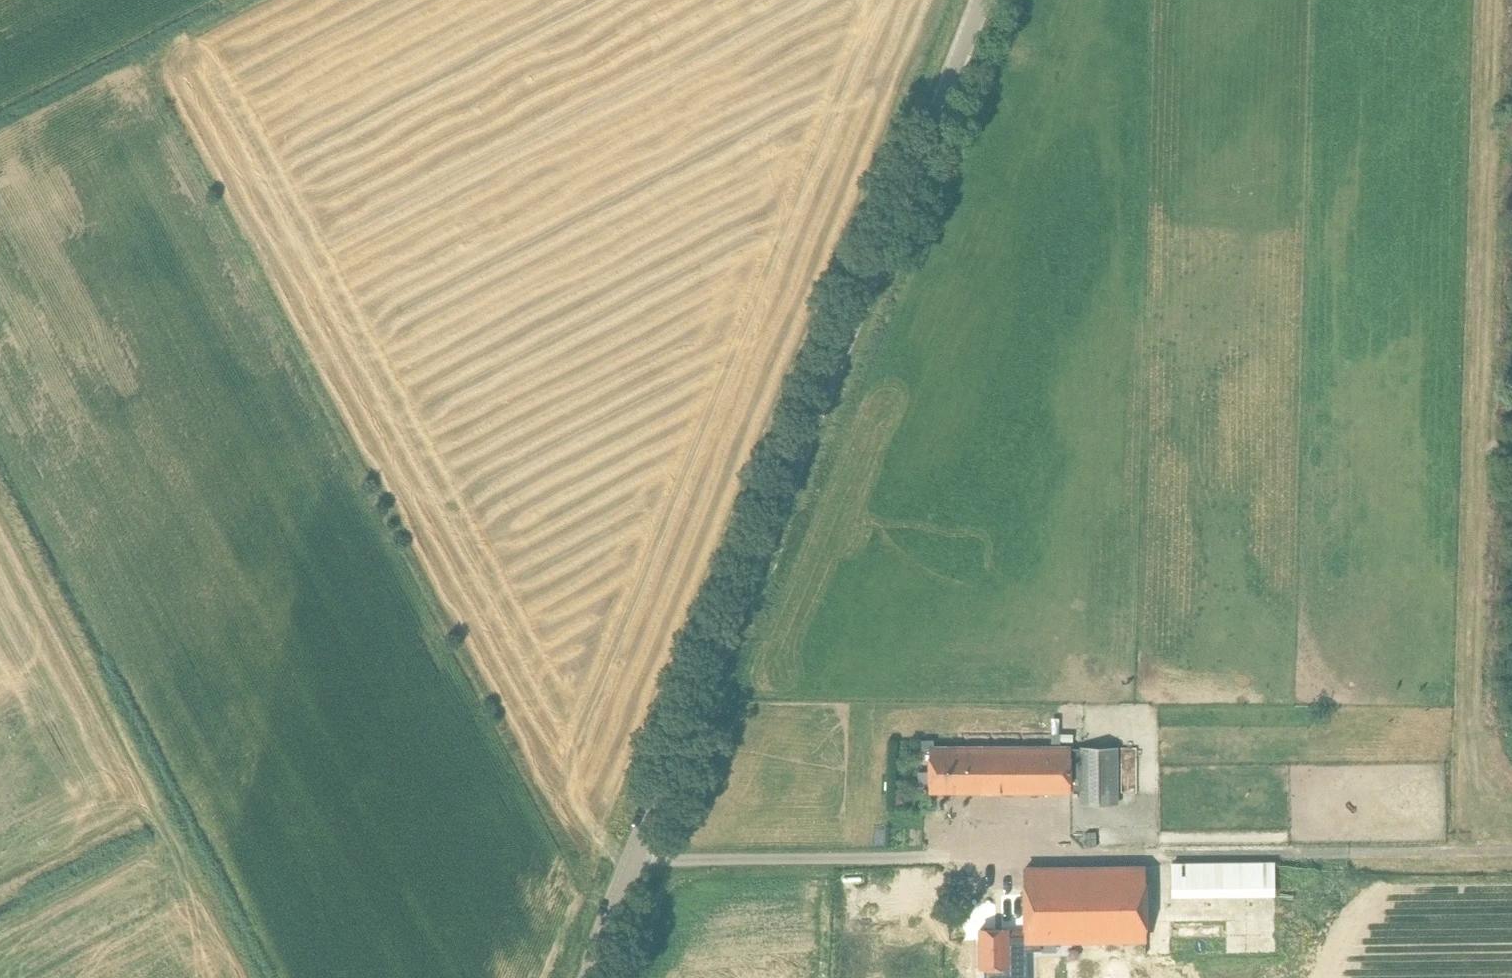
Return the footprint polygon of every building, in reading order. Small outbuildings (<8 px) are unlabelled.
[(930,791),(1070,791),(1070,784),(1082,784),(1082,803),(1117,803),(1116,747),(1082,747),(1082,748),(1070,749),(1070,748),(930,748),(930,791)] [(1274,862),(1172,863),(1172,888),(1275,887),(1274,862)] [(980,928),(980,967),(985,967),(985,977),(1027,977),(1027,950),(1042,950),(1042,940),(1145,939),(1145,867),(1025,868),(1025,893),(1025,930),(1007,930),(1007,928),(980,928)]
